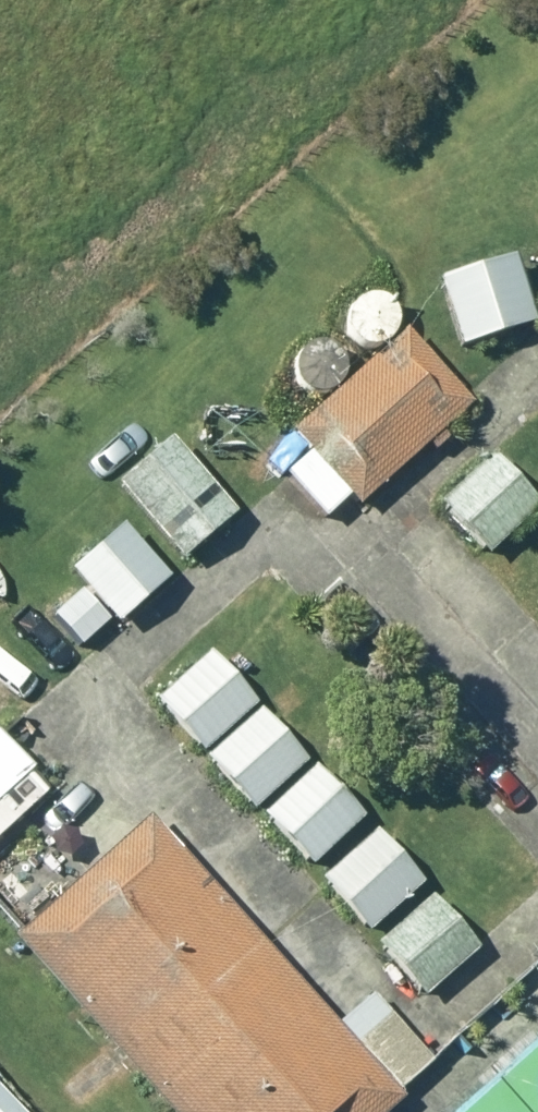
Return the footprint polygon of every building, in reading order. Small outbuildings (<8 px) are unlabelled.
[(500,254),(423,279),(444,346),(521,322),(500,254)] [(392,327),(278,429),(344,504),(459,401),(392,327)] [(103,482),(165,557),(220,511),(158,437),(103,482)] [(481,453),(427,502),(475,554),(528,506),(481,453)] [(110,524),(57,569),(101,621),(154,576),(110,524)] [(212,656),(157,705),(205,760),(260,711),(212,656)] [(262,715),(207,764),(254,816),(308,768),(262,715)] [(317,772),(263,821),(309,873),(364,825),(317,772)] [(148,821),(13,943),(127,1069),(262,947),(148,821)] [(377,837),(323,886),(369,938),(424,889),(377,837)] [(432,904),(379,951),(425,1002),(478,955),(432,904)] [(165,1111),(397,1111),(404,1105),(399,1100),(433,1069),(373,1002),(339,1033),(262,947),(127,1069),(165,1111)]
